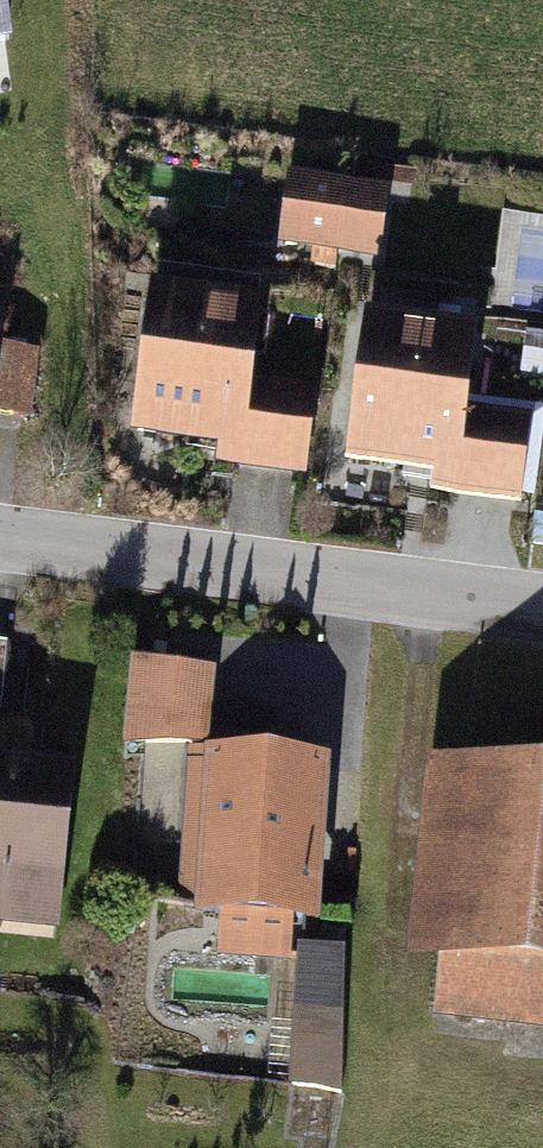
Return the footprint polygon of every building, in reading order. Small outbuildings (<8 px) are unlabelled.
[(390,193),(291,181),(282,249),(382,261),(390,193)] [(256,319),(156,308),(141,441),(229,451),(227,465),(304,473),(312,395),(249,388),(256,319)] [(470,349),(370,338),(355,471),(442,481),(441,495),(517,503),(526,425),(462,418),(470,349)] [(28,420),(37,360),(0,354),(0,416),(28,420)] [(211,678),(138,671),(130,746),(205,745),(211,678)] [(0,765),(0,903),(1,903),(2,893),(60,899),(75,774),(0,765)] [(199,766),(188,911),(313,921),(325,775),(199,766)] [(438,1017),(542,1030),(542,790),(467,780),(438,1017)] [(342,955),(302,952),(290,1084),(339,1094),(342,955)]
